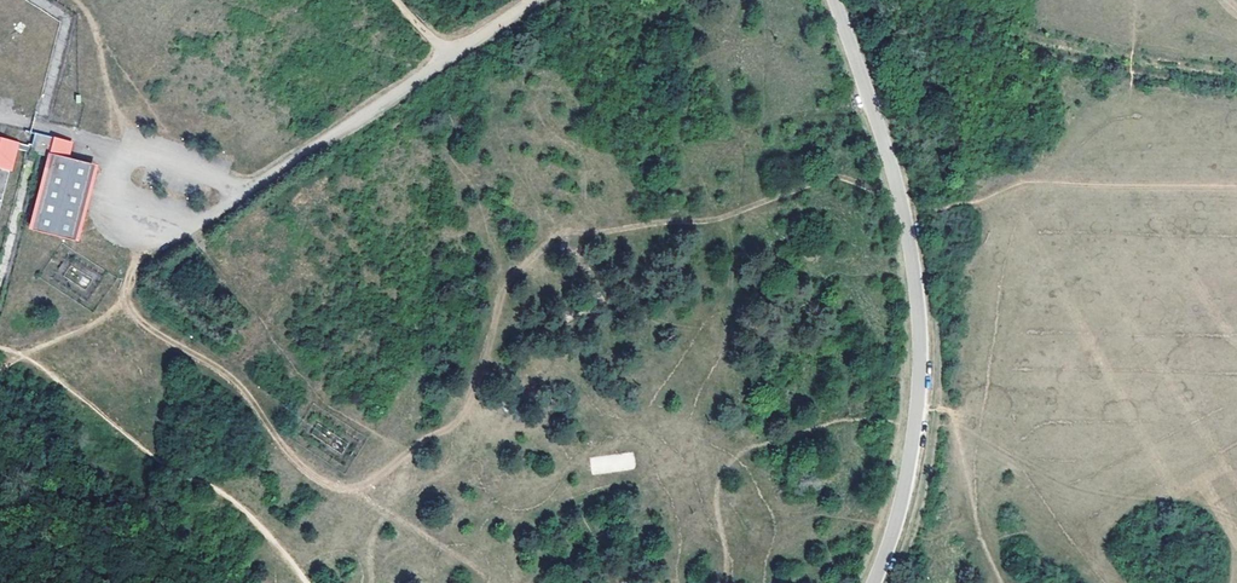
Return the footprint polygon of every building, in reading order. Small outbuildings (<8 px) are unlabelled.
[(11,166),(17,142),(0,137),(0,163),(11,166)] [(52,137),(48,154),(69,160),(73,142),(71,141),(52,137)] [(48,154),(28,230),(75,242),(94,166),(69,160),(48,154)] [(11,166),(0,163),(0,208),(11,166)]
